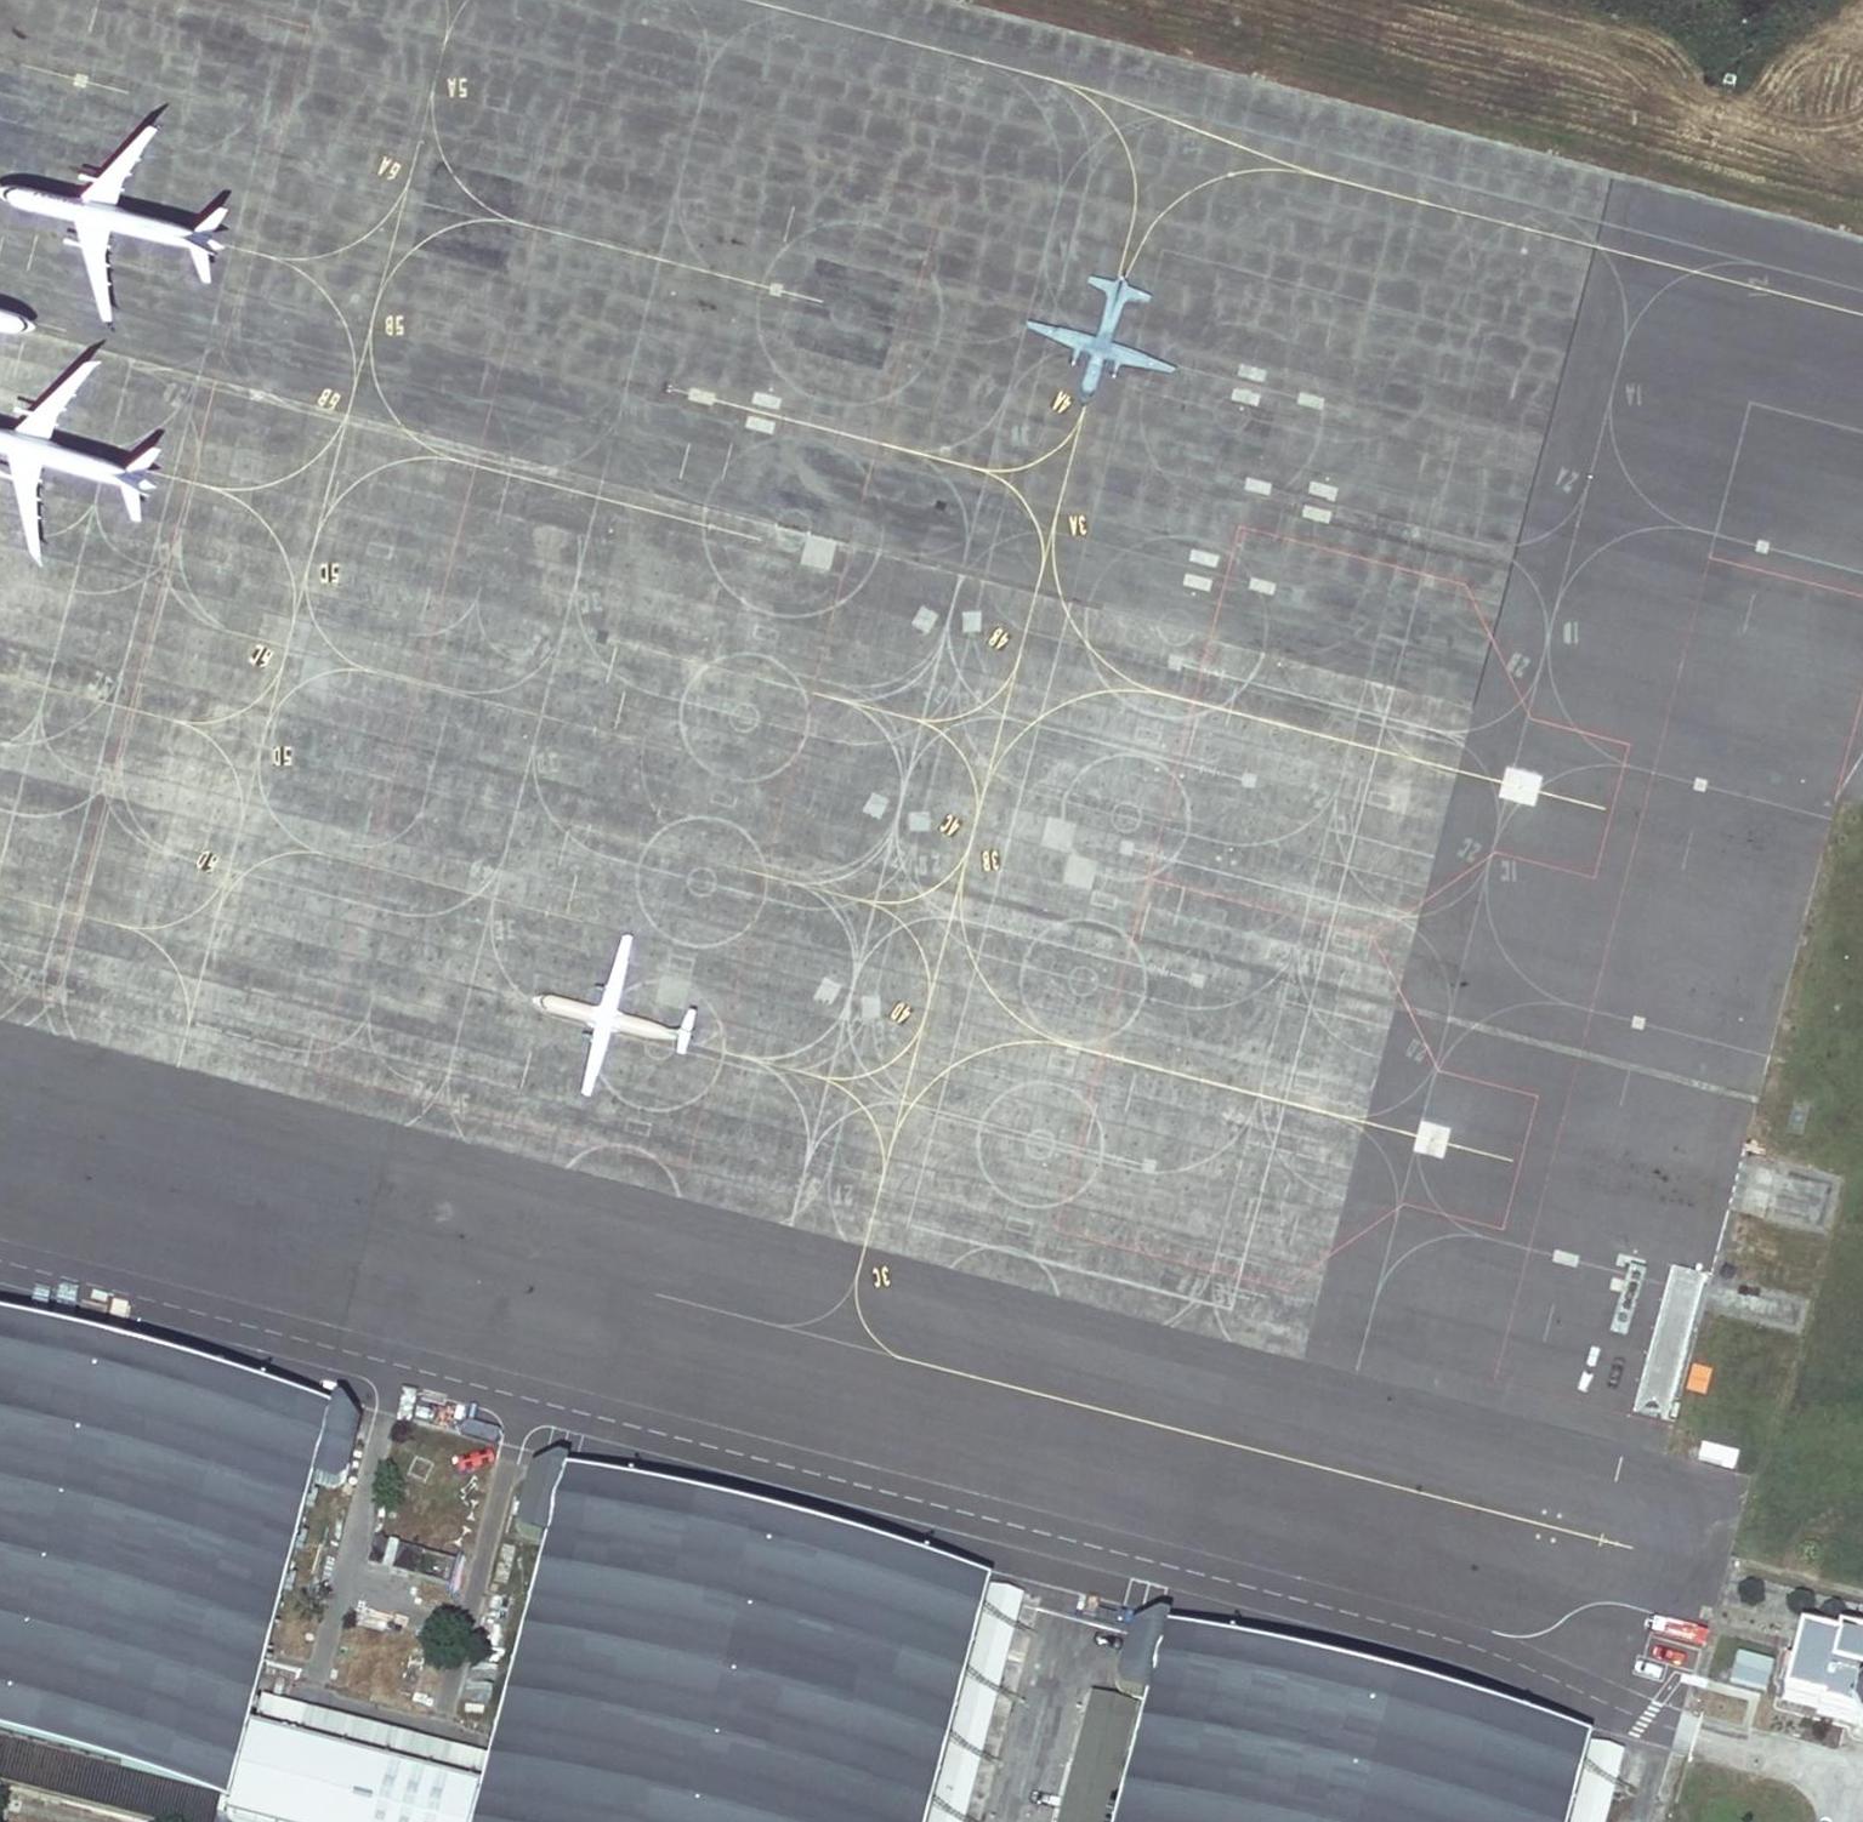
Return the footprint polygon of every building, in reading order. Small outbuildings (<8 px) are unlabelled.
[(371,1049),(399,1050),(400,1032),(422,1033),(422,1021),(320,1017),(319,1038),(371,1040),(371,1049)] [(0,1330),(0,1782),(148,1821),(217,1821),(329,1415),(0,1330)] [(561,1477),(472,1821),(926,1821),(986,1587),(561,1477)] [(448,1589),(453,1557),(367,1542),(361,1574),(448,1589)] [(926,1821),(964,1821),(1022,1596),(986,1587),(926,1821)] [(1163,1632),(1112,1821),(1567,1821),(1587,1745),(1163,1632)] [(1800,1633),(1783,1698),(1819,1708),(1818,1713),(1857,1723),(1855,1730),(1862,1732),(1862,1640),(1838,1634),(1836,1642),(1800,1633)] [(1728,1684),(1764,1692),(1771,1661),(1736,1653),(1728,1684)] [(1087,1696),(1055,1821),(1105,1821),(1134,1707),(1087,1696)] [(1567,1821),(1603,1821),(1621,1752),(1587,1745),(1567,1821)]
